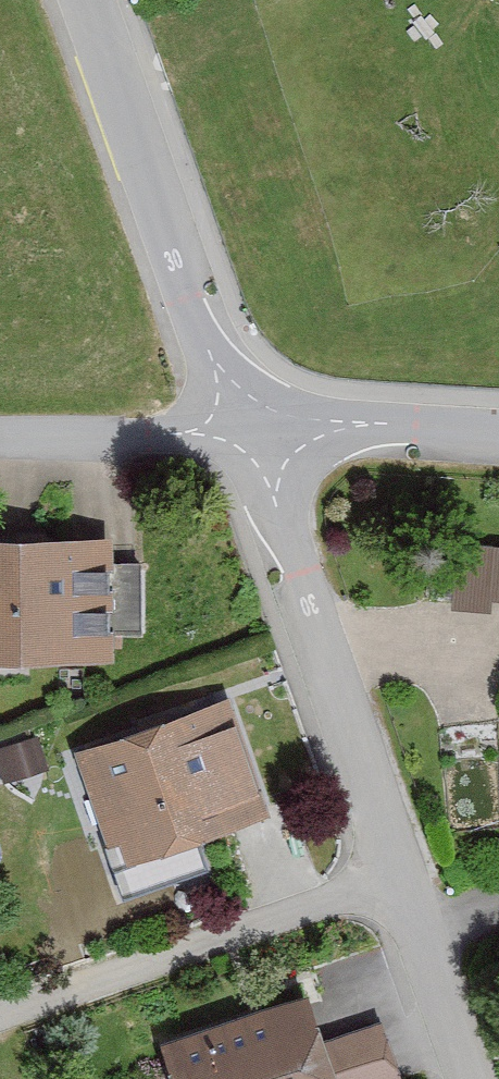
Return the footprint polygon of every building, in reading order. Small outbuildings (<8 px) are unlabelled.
[(0,547),(0,671),(105,670),(104,546),(0,547)] [(498,612),(498,558),(457,553),(450,617),(498,622),(498,612)] [(223,710),(71,759),(107,871),(260,822),(223,710)] [(0,754),(0,777),(3,785),(38,774),(28,745),(0,754)] [(298,998),(152,1050),(162,1078),(393,1078),(376,1031),(316,1052),(298,998)]
